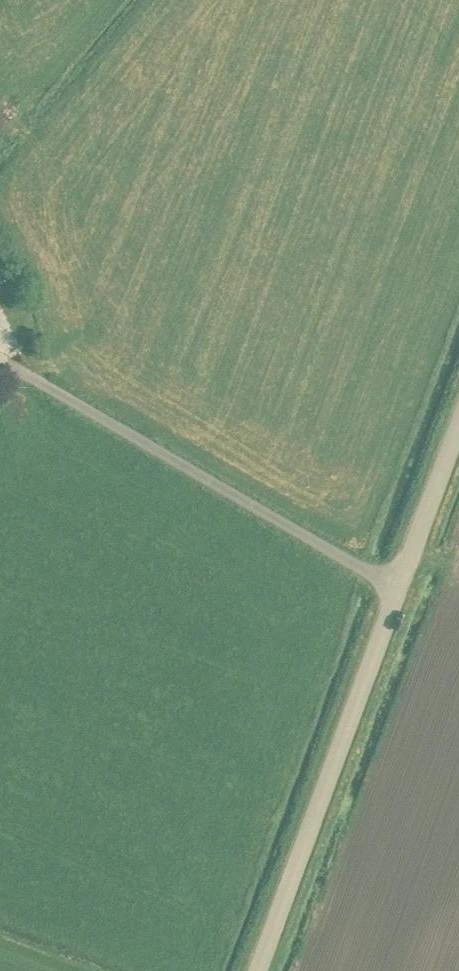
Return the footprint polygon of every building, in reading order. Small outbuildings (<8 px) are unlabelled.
[(9,274),(0,262),(0,282),(9,274)]
